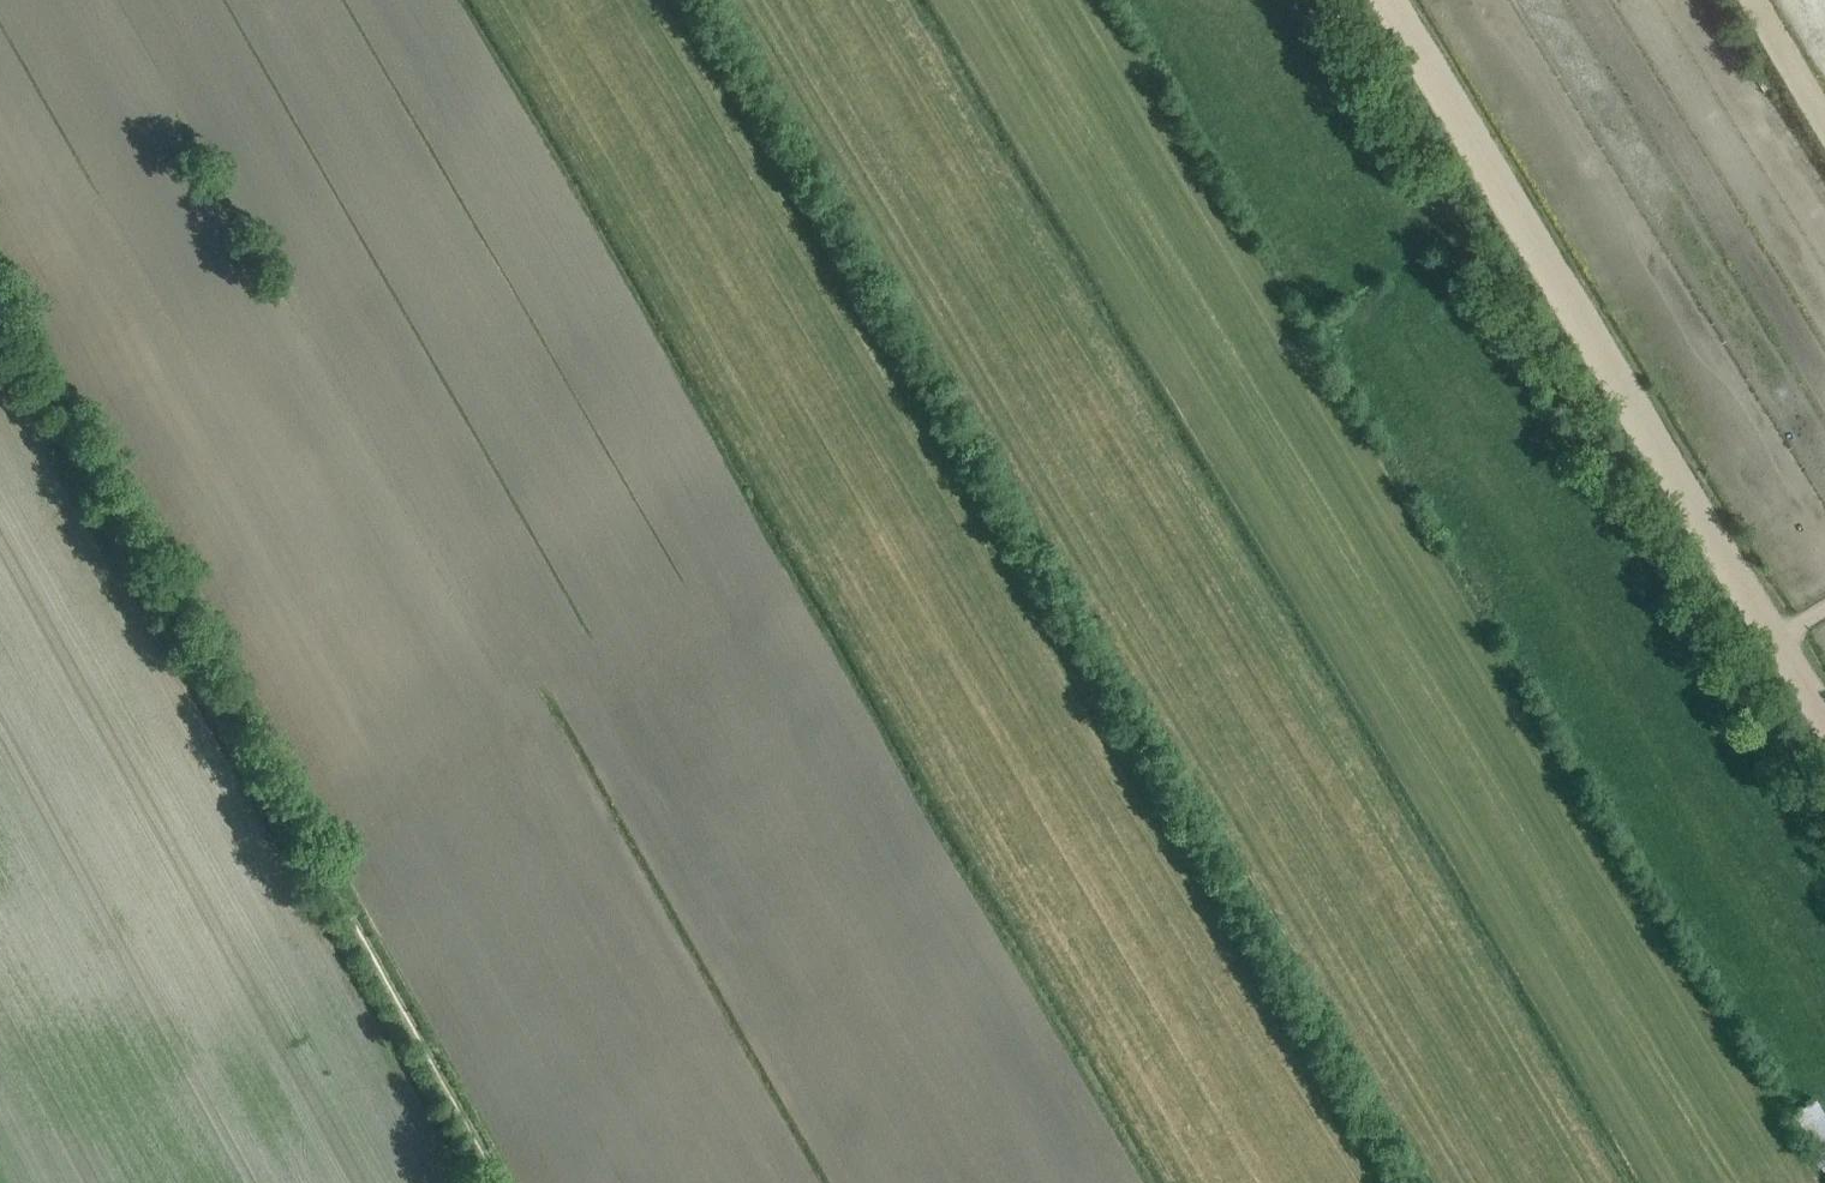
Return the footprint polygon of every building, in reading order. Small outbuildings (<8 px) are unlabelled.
[(1822,1144),(1824,1142),(1824,1094),(1801,1109),(1822,1144)]
